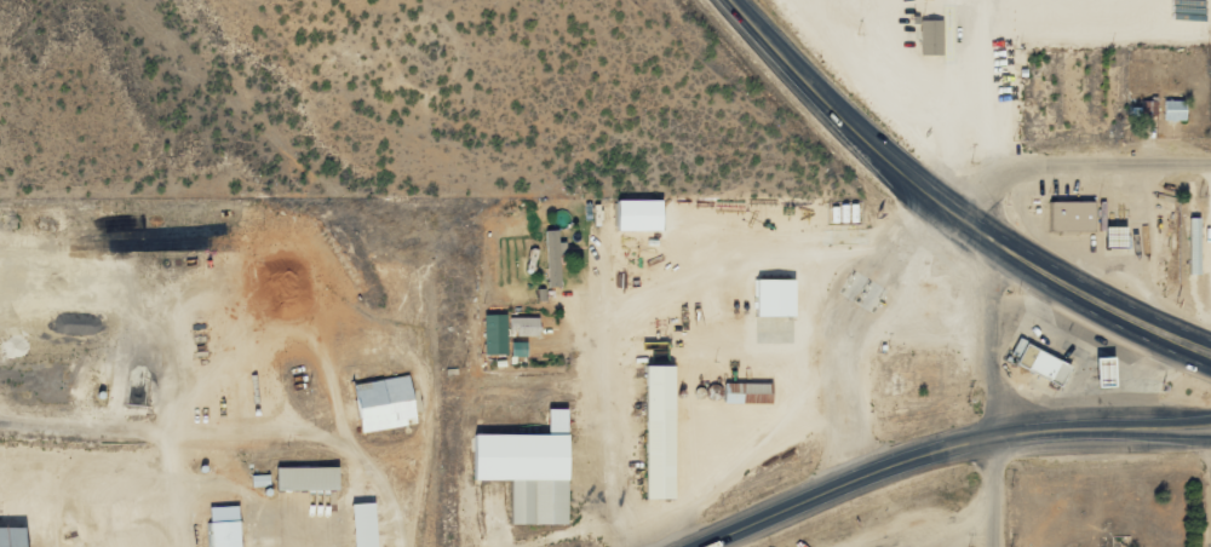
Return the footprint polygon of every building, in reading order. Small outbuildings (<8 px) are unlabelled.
[(943,53),(944,19),(922,18),(921,53),(943,53)] [(1143,113),(1157,114),(1158,99),(1143,98),(1143,113)] [(1165,120),(1187,119),(1187,98),(1165,99),(1165,120)] [(664,198),(619,198),(620,230),(664,229),(664,198)] [(1052,230),(1096,230),(1097,200),(1052,199),(1052,230)] [(562,285),(561,255),(567,255),(566,241),(559,241),(559,229),(547,229),(548,285),(562,285)] [(798,314),(797,277),(757,278),(758,315),(798,314)] [(508,353),(507,313),(485,313),(486,354),(508,353)] [(541,334),(541,317),(512,316),(511,333),(541,334)] [(1026,340),(1014,362),(1061,386),(1072,364),(1026,340)] [(1091,358),(1092,390),(1113,390),(1110,357),(1091,358)] [(647,498),(676,498),(677,364),(648,364),(647,498)] [(356,381),(361,430),(409,426),(408,422),(417,421),(412,375),(356,381)] [(772,403),(772,382),(726,382),(726,402),(772,403)] [(513,478),(513,523),(570,523),(570,407),(550,408),(550,432),(476,433),(476,479),(513,478)] [(278,467),(279,489),(339,488),(339,465),(278,467)] [(355,546),(379,546),(377,501),(353,502),(355,546)] [(241,505),(211,506),(211,521),(212,546),(243,546),(241,505)] [(0,526),(0,546),(29,546),(29,526),(0,526)]
